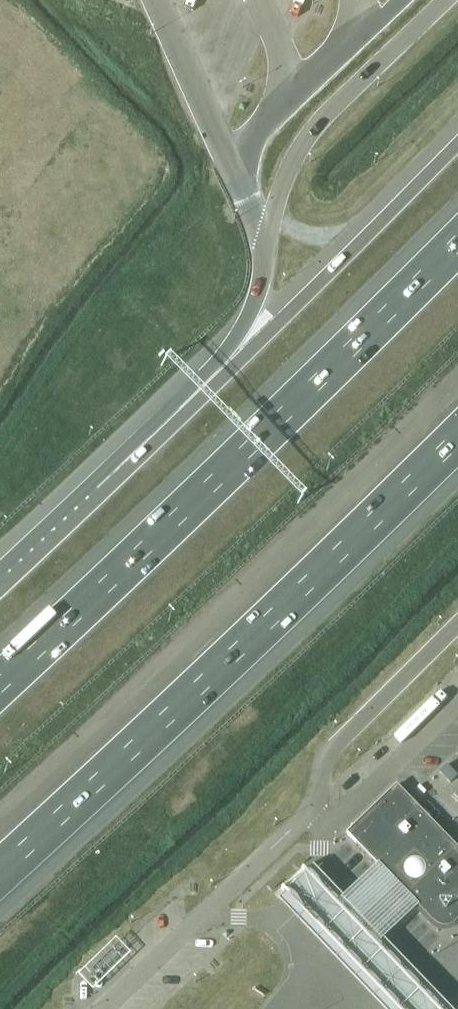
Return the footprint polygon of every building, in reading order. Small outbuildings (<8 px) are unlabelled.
[(434,922),(438,925),(444,926),(450,926),(455,924),(457,921),(457,900),(457,899),(457,898),(457,849),(397,785),(347,833),(379,866),(420,908),(434,922)] [(277,902),(380,1008),(447,1008),(383,943),(420,908),(379,866),(344,900),(313,868),(277,902)] [(78,975),(94,992),(132,955),(117,939),(78,975)]
